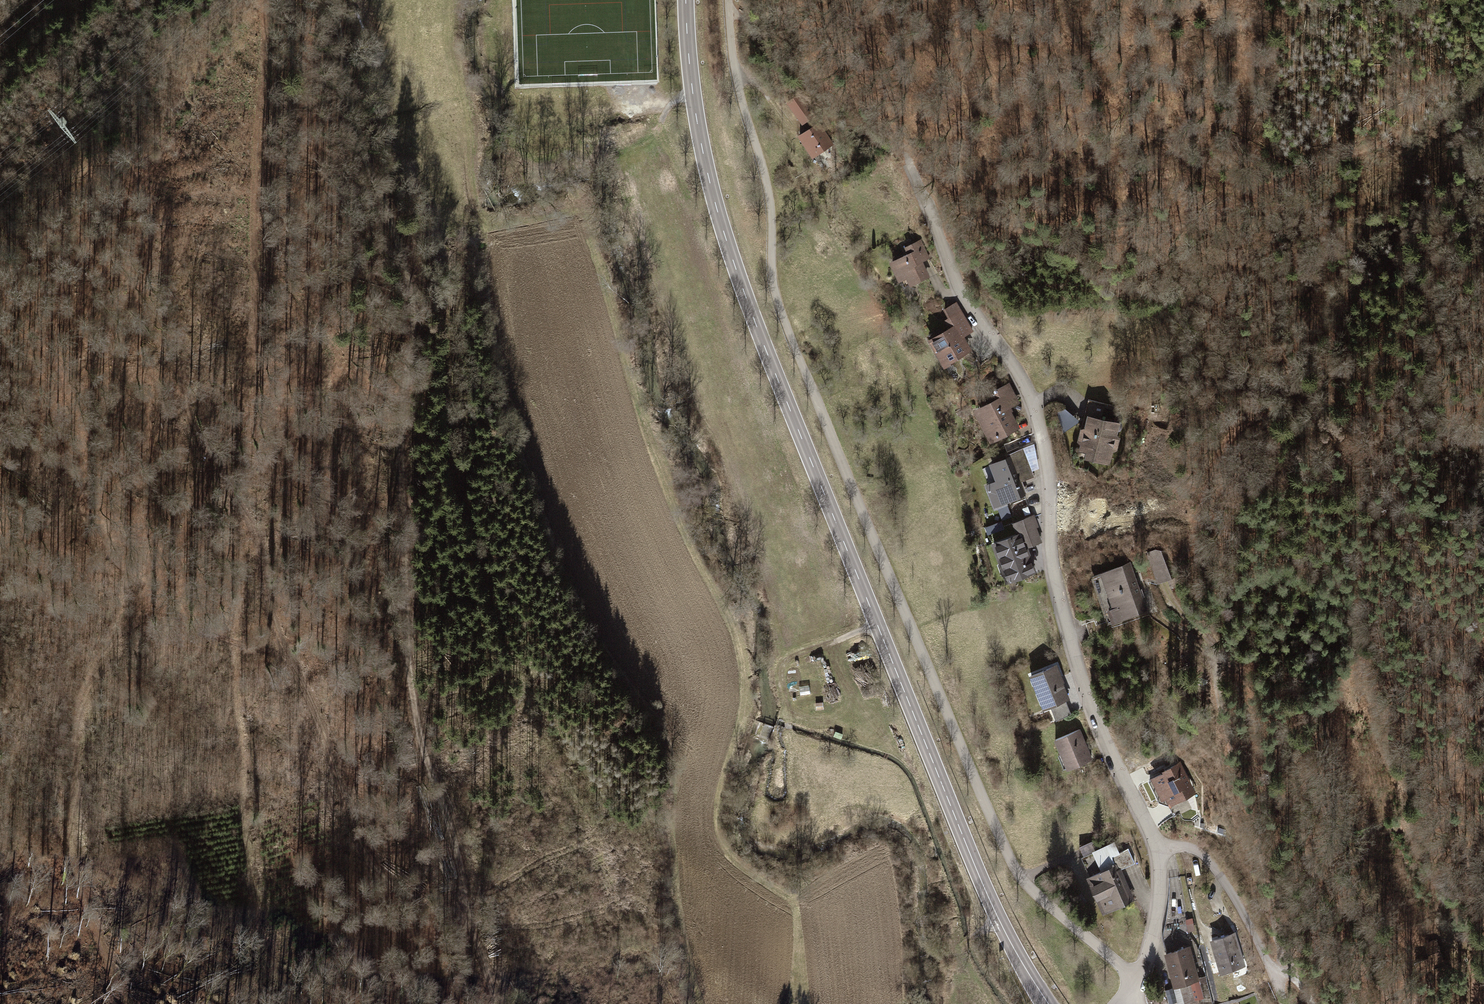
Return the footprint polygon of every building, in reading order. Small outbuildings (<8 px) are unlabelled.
[(801,95),(789,103),(804,126),(816,119),(801,95)] [(821,123),(799,135),(812,158),(834,146),(821,123)] [(908,254),(890,263),(900,283),(908,279),(912,287),(931,277),(924,263),(931,259),(921,239),(904,247),(908,254)] [(952,327),(929,340),(943,366),(971,350),(964,338),(975,332),(958,301),(943,310),(952,327)] [(998,398),(973,410),(990,443),(1020,428),(1010,407),(1019,402),(1010,384),(994,391),(998,398)] [(1122,419),(1087,410),(1076,452),(1111,461),(1122,419)] [(995,480),(987,485),(994,504),(1025,498),(1020,483),(1036,480),(1023,448),(1004,456),(990,464),(995,480)] [(1018,536),(991,546),(1005,584),(1037,572),(1029,547),(1043,542),(1033,516),(1013,523),(1018,536)] [(987,534),(1004,530),(1003,523),(985,527),(987,534)] [(1161,548),(1146,553),(1158,584),(1172,579),(1161,548)] [(1128,565),(1095,576),(1112,623),(1145,612),(1128,565)] [(1058,663),(1029,674),(1041,707),(1070,696),(1058,663)] [(1066,701),(1050,707),(1056,720),(1071,713),(1066,701)] [(1081,728),(1055,738),(1068,769),(1093,760),(1081,728)] [(1184,760),(1150,777),(1161,799),(1166,797),(1171,807),(1200,793),(1184,760)] [(1121,864),(1088,878),(1104,914),(1136,899),(1121,864)] [(1232,935),(1211,940),(1219,974),(1240,969),(1232,935)] [(1191,946),(1165,953),(1175,987),(1201,981),(1191,946)] [(1175,987),(1179,1003),(1189,1003),(1206,1000),(1201,981),(1175,987)]
